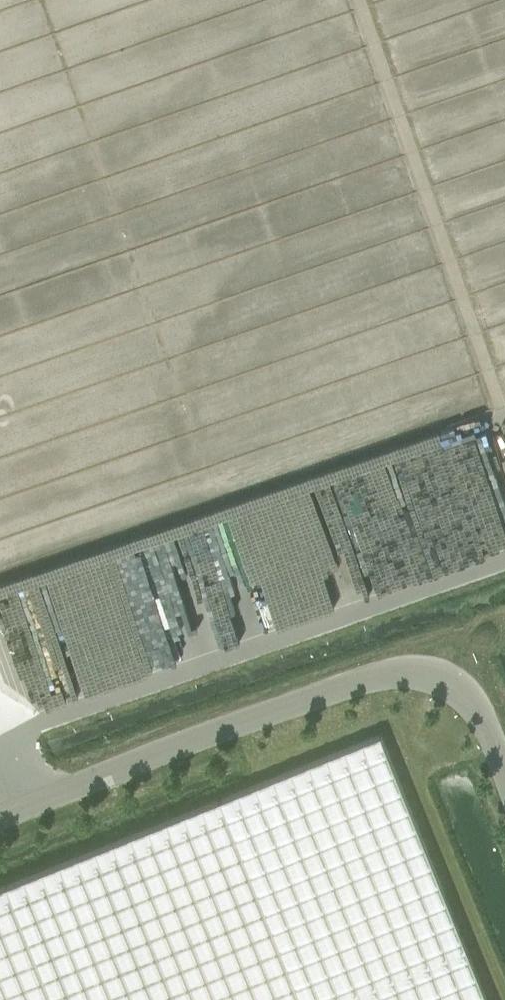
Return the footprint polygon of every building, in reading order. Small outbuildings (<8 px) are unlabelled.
[(0,889),(0,999),(488,999),(381,735),(0,889)]
